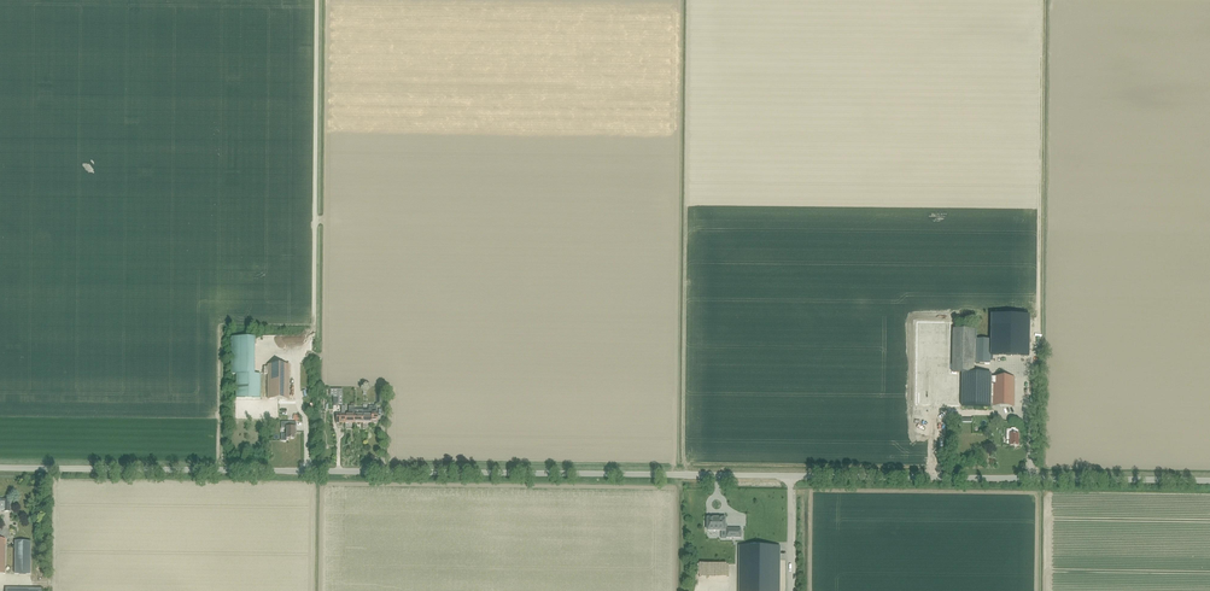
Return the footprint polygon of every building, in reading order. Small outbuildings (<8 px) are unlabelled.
[(992,317),(991,340),(991,361),(993,361),(993,355),(1029,356),(1030,317),(992,317)] [(953,331),(953,364),(950,364),(951,323),(917,322),(916,406),(960,406),(960,400),(962,401),(962,406),(1014,407),(1014,378),(991,377),(991,374),(974,374),(974,364),(990,364),(991,361),(991,340),(977,340),(977,331),(953,331)] [(236,399),(260,399),(260,374),(254,374),(254,337),(231,337),(231,374),(236,374),(236,399)] [(289,399),(289,365),(268,365),(268,399),(289,399)] [(342,390),(335,389),(330,389),(330,396),(333,396),(333,406),(338,406),(338,404),(342,404),(342,390)] [(345,423),(345,414),(345,406),(342,406),(342,414),(336,414),(336,423),(345,423)] [(354,423),(354,410),(354,406),(348,406),(348,414),(345,414),(345,423),(354,423)] [(363,410),(362,423),(371,424),(371,422),(377,422),(377,406),(369,406),(368,410),(363,410)] [(362,423),(363,410),(354,410),(354,423),(362,423)] [(294,439),(294,423),(281,422),(281,429),(286,429),(286,435),(281,435),(281,441),(286,441),(286,439),(294,439)] [(1010,441),(1010,446),(1018,446),(1018,435),(1018,430),(1006,430),(1006,440),(1007,441),(1010,441)] [(4,510),(4,512),(10,512),(10,500),(4,500),(0,500),(0,510),(4,510)] [(713,519),(707,519),(707,521),(706,521),(706,526),(707,526),(707,531),(726,532),(726,538),(740,539),(740,529),(726,529),(726,525),(725,525),(725,520),(718,519),(713,519)] [(15,541),(14,574),(30,574),(31,542),(15,541)] [(740,546),(739,590),(779,590),(779,547),(740,546)]
